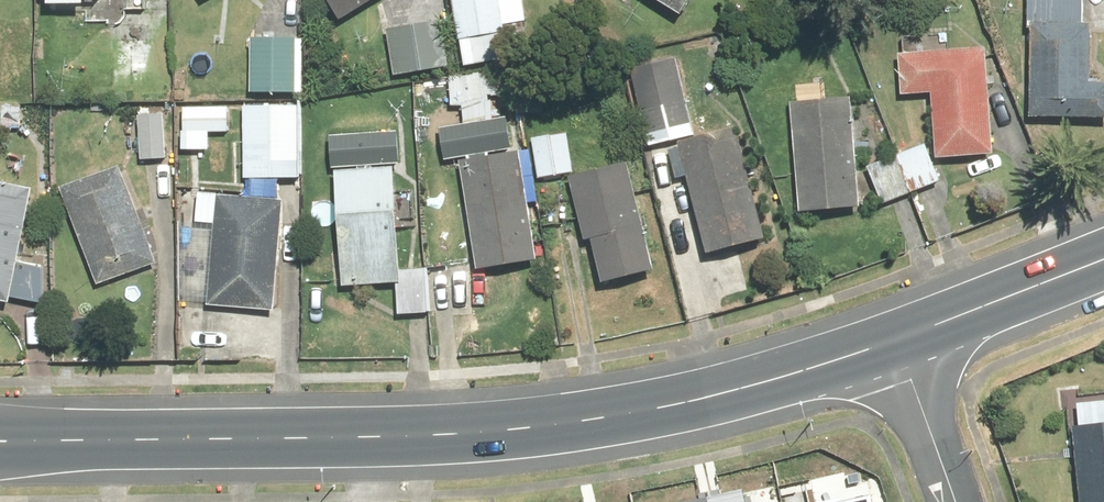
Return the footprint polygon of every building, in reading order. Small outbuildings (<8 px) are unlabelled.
[(342,20),(376,0),(330,0),(342,20)] [(466,65),(510,60),(506,26),(533,23),(530,0),(457,0),(466,65)] [(691,16),(700,0),(664,0),(691,16)] [(1030,117),(1103,118),(1103,73),(1099,73),(1100,21),(1088,21),(1088,0),(1032,0),(1030,117)] [(449,19),(388,26),(393,73),(455,66),(449,19)] [(310,33),(252,32),(252,92),(309,93),(310,33)] [(163,39),(114,39),(114,88),(163,88),(163,39)] [(995,45),(902,47),(902,95),(940,94),(941,157),(997,156),(995,45)] [(679,53),(633,63),(651,143),(698,132),(679,53)] [(797,98),(801,211),(864,209),(860,96),(797,98)] [(304,103),(247,101),(245,178),(303,179),(304,103)] [(238,106),(187,104),(186,129),(238,130),(238,106)] [(141,109),(140,159),(171,160),(172,110),(141,109)] [(532,134),(537,178),(574,174),(569,130),(532,134)] [(744,132),(671,153),(679,181),(690,177),(712,253),(774,236),(744,132)] [(929,141),(869,162),(884,203),(944,181),(929,141)] [(529,150),(464,157),(476,270),(542,263),(529,150)] [(123,160),(61,184),(101,285),(163,261),(123,160)] [(661,266),(633,160),(578,174),(606,280),(661,266)] [(406,164),(338,166),(342,285),(410,283),(406,164)] [(16,304),(18,297),(47,302),(54,261),(23,255),(35,191),(0,184),(0,301),(16,304)] [(288,198),(215,194),(210,311),(282,314),(288,198)] [(1082,501),(1103,501),(1103,419),(1075,422),(1082,501)] [(708,496),(709,501),(745,501),(742,489),(708,496)] [(875,490),(814,501),(877,501),(875,490)]
